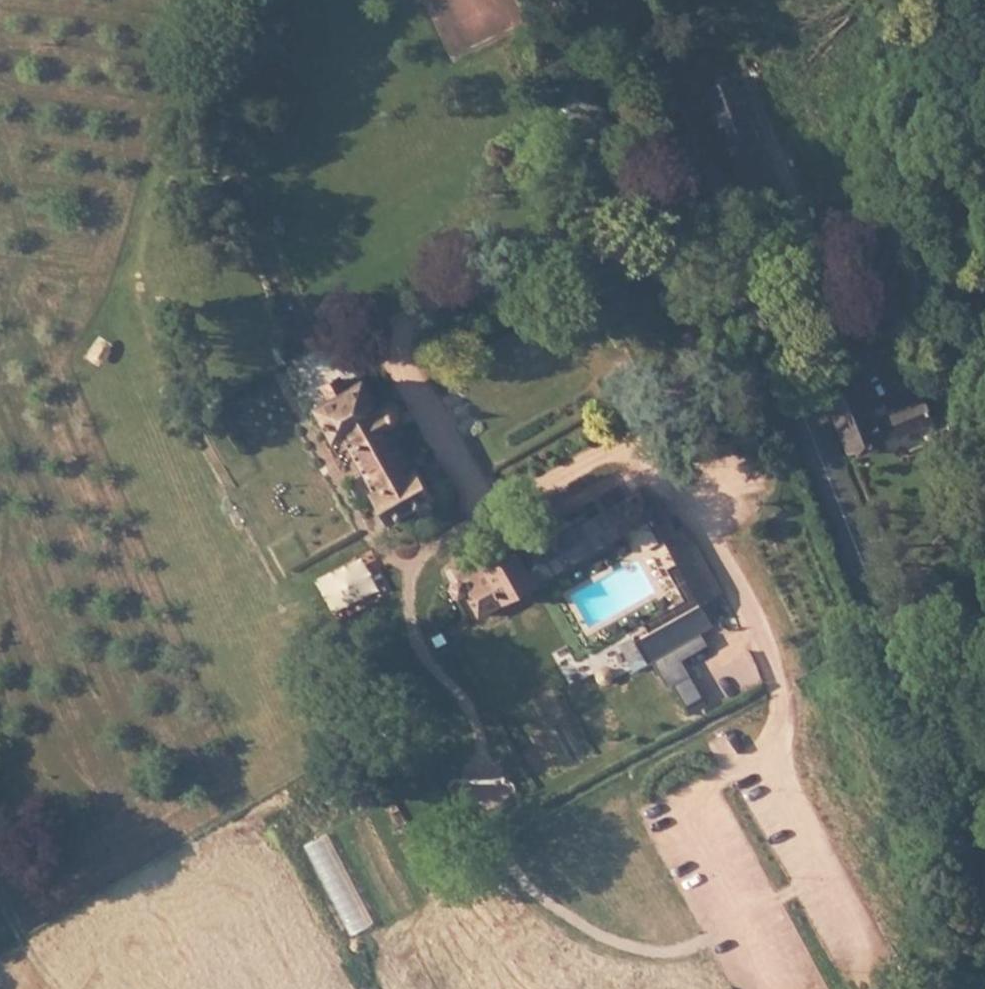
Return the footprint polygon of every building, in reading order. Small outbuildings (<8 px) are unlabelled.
[(719,96),(695,104),(721,181),(745,171),(719,96)] [(837,367),(808,380),(828,428),(858,417),(856,412),(874,406),(875,413),(907,399),(898,376),(882,383),(879,377),(863,384),(865,392),(850,399),(837,367)] [(347,369),(299,395),(321,433),(331,426),(350,463),(341,468),(326,482),(330,492),(340,494),(354,486),(368,513),(416,486),(403,459),(396,463),(389,449),(380,433),(387,429),(381,416),(388,400),(383,393),(376,391),(368,391),(359,392),(347,369)] [(503,542),(481,555),(457,570),(437,581),(435,576),(423,582),(431,599),(444,591),(461,619),(631,513),(624,500),(618,489),(510,553),(503,542)] [(636,491),(624,500),(631,513),(644,537),(657,529),(636,491)] [(665,525),(657,529),(644,537),(682,604),(700,593),(665,525)] [(457,570),(481,555),(475,545),(450,558),(457,570)] [(700,593),(682,604),(696,624),(700,593)] [(696,624),(682,604),(620,638),(632,659),(696,624)] [(632,659),(620,638),(619,637),(602,645),(619,673),(634,664),(632,659)]
